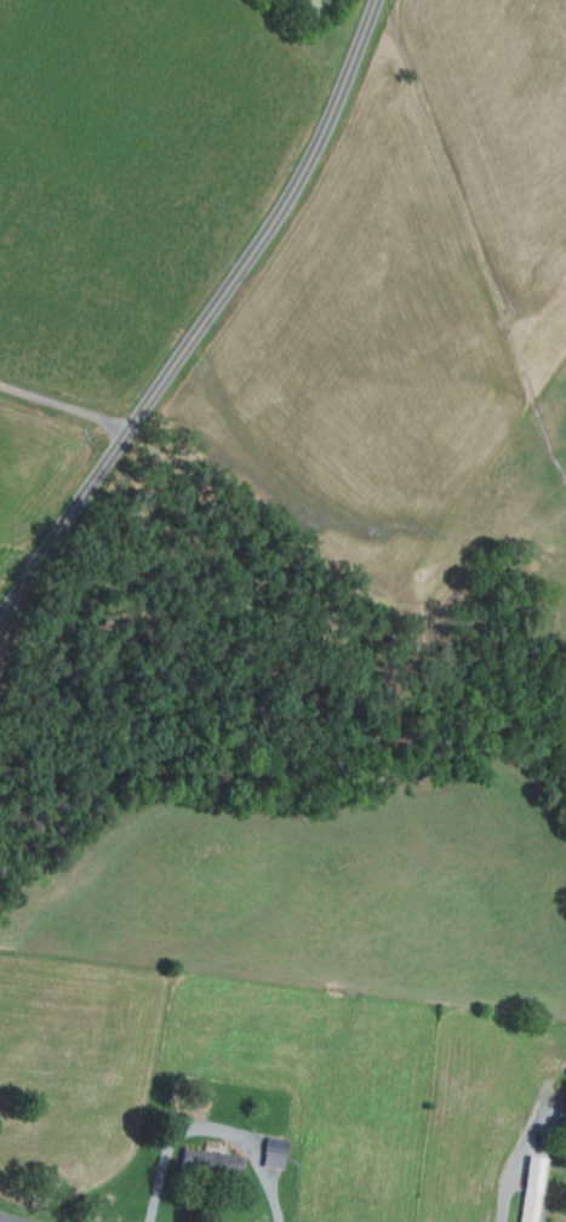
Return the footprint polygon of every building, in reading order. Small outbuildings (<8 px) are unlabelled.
[(284,1160),(264,1157),(268,1131),(288,1135),(284,1160)] [(230,1176),(188,1174),(189,1154),(231,1157),(230,1176)] [(542,1188),(526,1186),(531,1154),(547,1157),(542,1188)] [(541,1193),(537,1221),(520,1221),(525,1190),(541,1193)]
